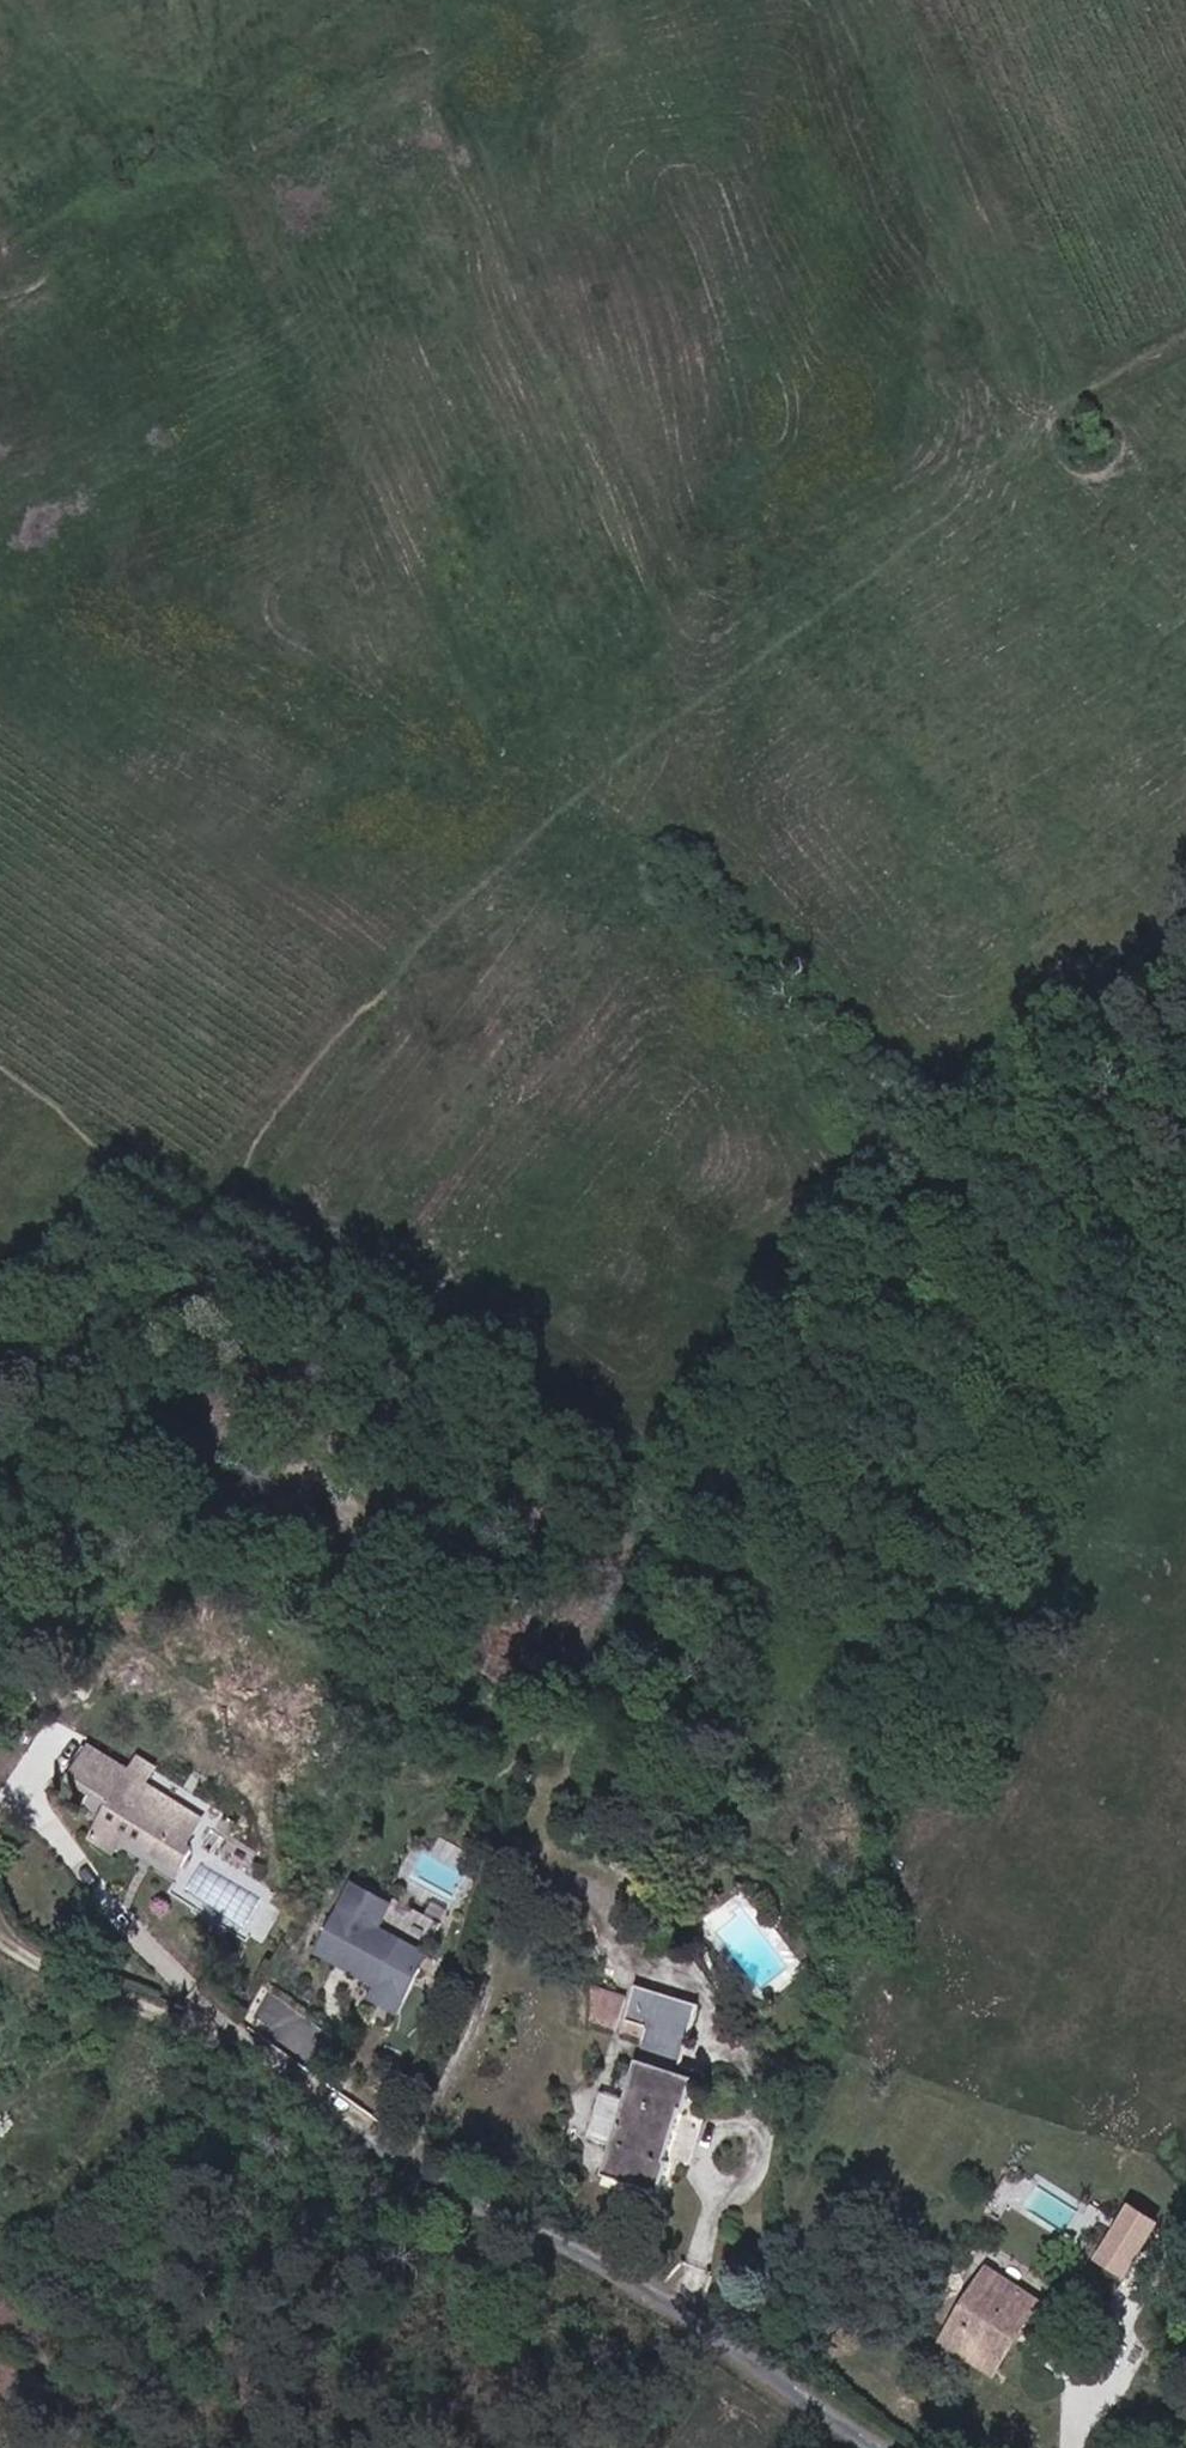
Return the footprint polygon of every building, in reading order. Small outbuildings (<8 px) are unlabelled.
[(82,1765),(61,1800),(107,1829),(85,1863),(106,1874),(118,1857),(188,1899),(201,1878),(193,1874),(209,1843),(155,1812),(164,1794),(137,1779),(128,1792),(82,1765)] [(347,1876),(311,1952),(374,1982),(366,1998),(396,2012),(426,1947),(380,1925),(393,1898),(347,1876)] [(596,2020),(627,2023),(629,1990),(598,1987),(596,2020)] [(344,2072),(358,2048),(271,1995),(256,2019),(344,2072)] [(658,2047),(614,2191),(675,2213),(685,2179),(676,2177),(692,2126),(703,2129),(712,2097),(698,2094),(717,2027),(648,2006),(638,2041),(658,2047)] [(1094,2263),(1130,2277),(1154,2215),(1119,2201),(1094,2263)] [(1056,2363),(1077,2333),(1028,2299),(980,2368),(1029,2402),(1044,2381),(1040,2378),(1053,2360),(1056,2363)]
